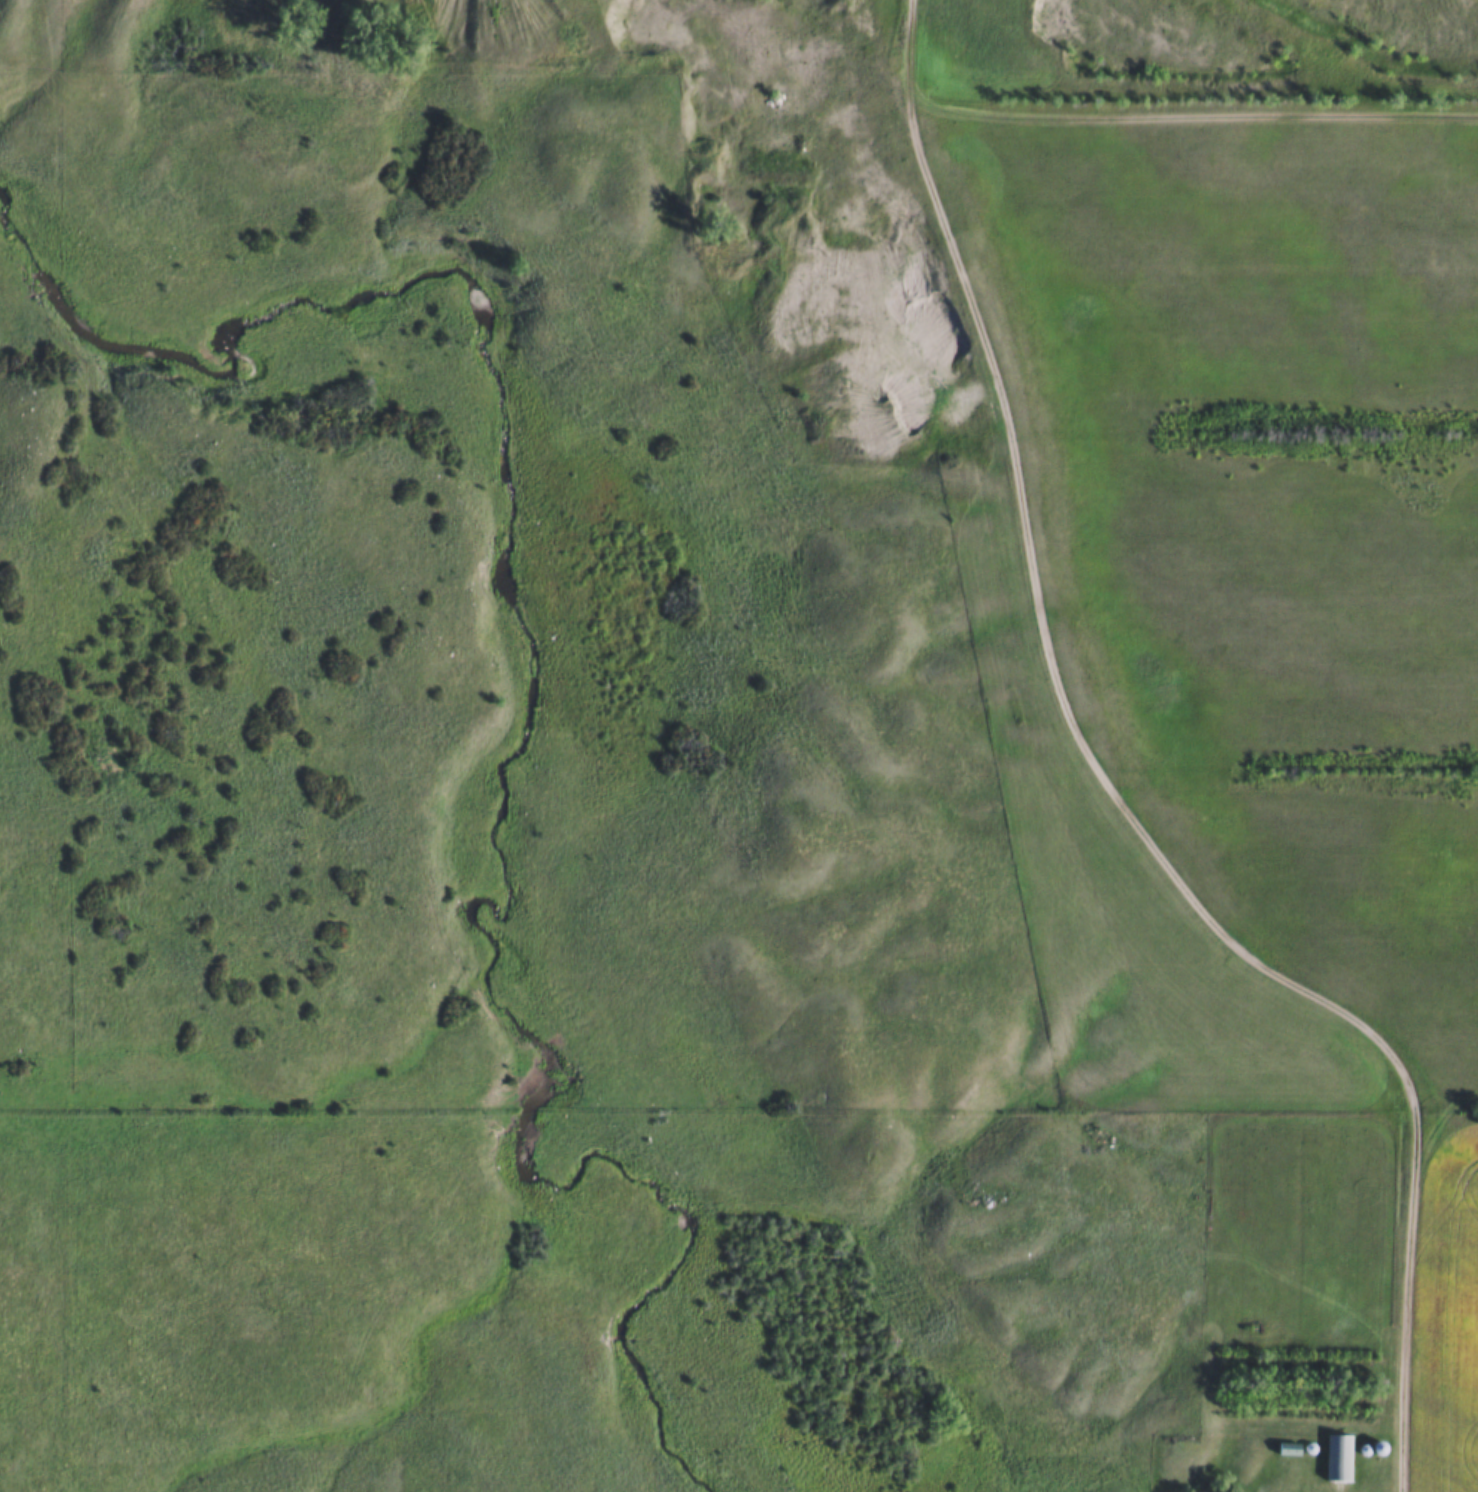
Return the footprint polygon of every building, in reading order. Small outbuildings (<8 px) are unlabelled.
[(1356,1483),(1356,1436),(1331,1436),(1331,1483),(1356,1483)]
